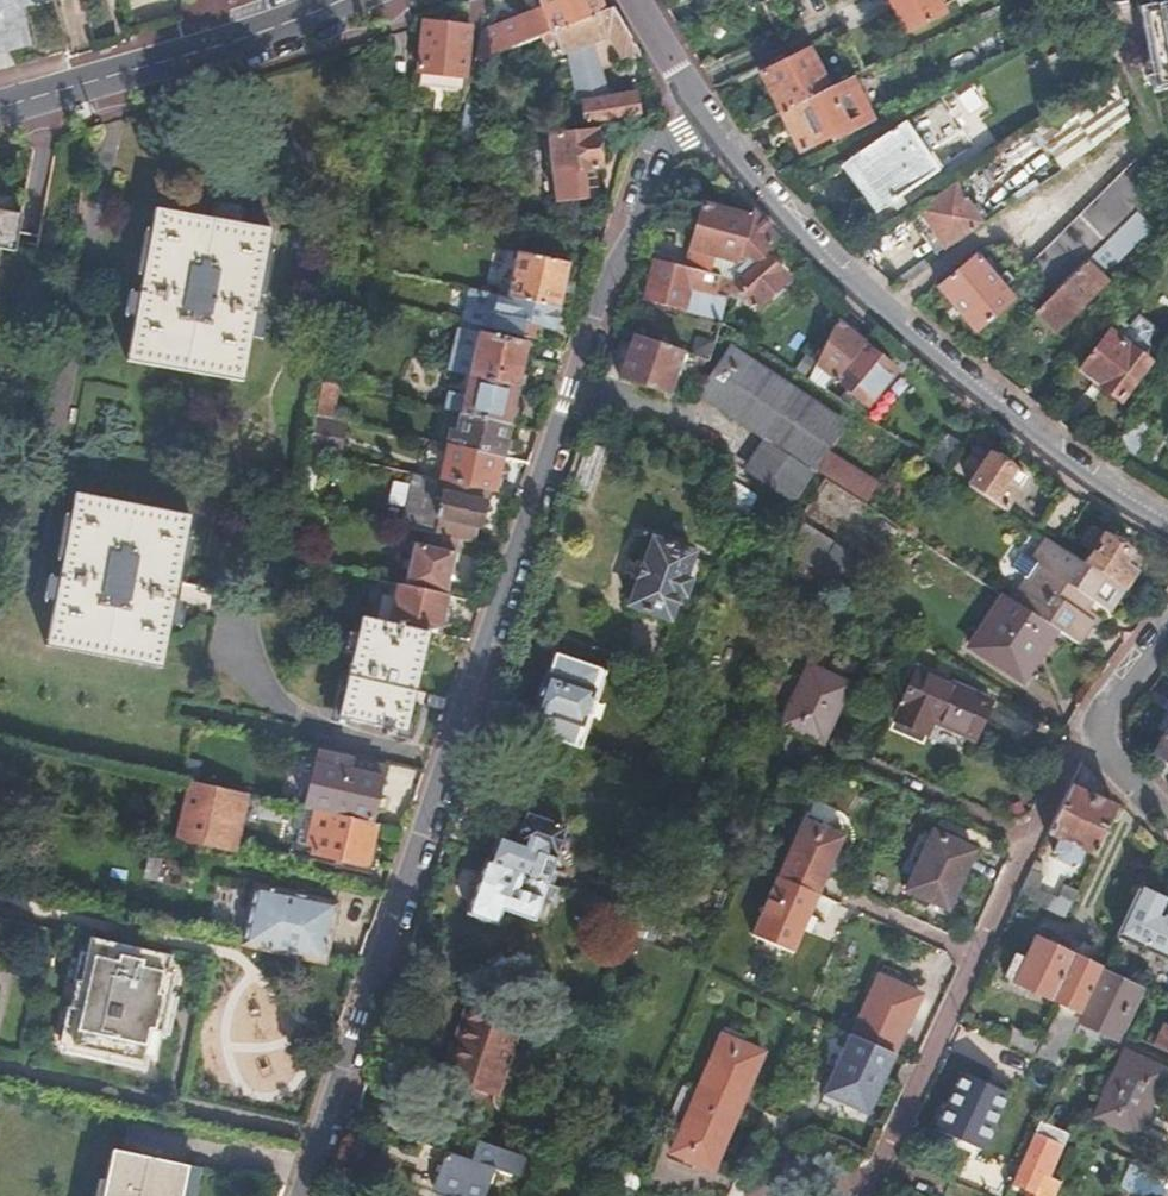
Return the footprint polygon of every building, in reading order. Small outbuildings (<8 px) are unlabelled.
[(20,0),(0,0),(0,53),(30,44),(18,1),(20,0)] [(470,16),(476,17),(474,26),(430,15),(414,84),(460,95),(463,74),(469,76),(472,59),(478,34),(485,0),(473,0),(470,16)] [(597,0),(539,0),(543,10),(551,29),(602,10),(597,0)] [(907,34),(946,15),(942,7),(956,0),(891,0),(907,34)] [(1144,9),(1156,82),(1167,80),(1167,4),(1144,9)] [(619,55),(636,51),(635,50),(613,7),(612,6),(602,10),(551,29),(560,51),(609,35),(619,55)] [(543,10),(496,27),(502,47),(551,29),(543,10)] [(496,27),(478,34),(472,59),(502,47),(496,27)] [(765,89),(777,112),(812,95),(827,88),(815,63),(809,51),(793,59),(760,74),(767,88),(765,89)] [(1129,119),(1112,76),(1071,103),(1081,119),(1096,142),(1129,119)] [(587,101),(592,123),(638,114),(631,91),(587,101)] [(901,120),(843,157),(876,206),(942,164),(932,149),(964,126),(943,93),(901,120)] [(812,95),(777,112),(798,152),(833,132),(812,95)] [(1081,119),(1071,103),(1051,116),(1060,132),(1081,119)] [(1020,137),(1030,150),(1060,132),(1051,116),(1020,137)] [(586,170),(599,167),(605,166),(596,126),(583,129),(584,134),(549,142),(561,203),(591,196),(586,170)] [(1020,137),(977,165),(992,185),(1008,175),(1003,167),(1030,150),(1020,137)] [(1154,182),(1142,151),(1027,271),(1048,298),(1084,261),(1107,237),(1135,208),(1157,186),(1154,182)] [(604,194),(599,167),(586,170),(591,196),(604,194)] [(951,182),(913,207),(945,252),(982,225),(951,182)] [(683,266),(711,273),(715,259),(734,265),(748,216),(702,201),(683,266)] [(200,219),(230,225),(233,212),(203,205),(200,219)] [(913,207),(905,213),(937,257),(945,252),(913,207)] [(1048,298),(1035,311),(1057,330),(1105,280),(1099,274),(1150,221),(1135,208),(1107,237),(1084,261),(1048,298)] [(269,232),(230,225),(200,219),(151,210),(123,359),(238,379),(269,232)] [(774,235),(750,211),(748,216),(734,265),(744,273),(764,248),(774,235)] [(12,265),(20,227),(0,223),(0,263),(12,265)] [(733,287),(740,293),(761,311),(788,281),(766,262),(772,255),(764,248),(744,273),(736,283),(733,287)] [(520,256),(510,301),(561,311),(564,296),(566,283),(570,267),(520,256)] [(973,256),(938,286),(975,330),(1010,300),(1002,291),(1014,280),(1006,272),(994,282),(973,256)] [(676,310),(717,320),(723,301),(711,298),(718,275),(711,273),(683,266),(654,258),(641,299),(676,310)] [(730,277),(718,275),(711,298),(723,301),(732,304),(740,293),(733,287),(736,283),(730,277)] [(573,285),(566,283),(564,296),(570,298),(573,285)] [(463,291),(457,326),(520,340),(524,325),(556,332),(561,311),(510,301),(463,291)] [(1077,367),(1119,397),(1152,354),(1150,353),(1159,341),(1150,334),(1159,322),(1140,308),(1131,320),(1122,332),(1111,324),(1077,367)] [(1121,312),(1111,324),(1122,332),(1131,320),(1121,312)] [(836,318),(816,361),(836,377),(863,340),(836,318)] [(665,392),(679,351),(631,335),(617,377),(665,392)] [(467,380),(516,390),(526,348),(478,337),(467,380)] [(863,340),(836,377),(868,402),(896,367),(863,340)] [(728,349),(699,394),(767,437),(747,468),(789,496),(838,420),(728,349)] [(459,378),(455,399),(462,401),(467,380),(459,378)] [(443,413),(459,416),(508,427),(516,390),(467,380),(462,401),(455,399),(446,397),(443,413)] [(1152,419),(1135,409),(1117,441),(1135,451),(1152,419)] [(508,427),(459,416),(453,441),(445,440),(443,448),(500,460),(508,427)] [(323,424),(309,421),(306,439),(319,442),(323,424)] [(949,433),(932,459),(947,470),(965,443),(949,433)] [(975,466),(965,482),(1004,509),(1025,478),(1015,471),(1022,460),(997,443),(992,450),(978,440),(965,460),(975,466)] [(444,485),(487,493),(492,495),(495,484),(500,460),(443,448),(442,455),(450,459),(444,485)] [(828,450),(814,471),(865,503),(879,482),(828,450)] [(1015,471),(1025,478),(1032,466),(1022,460),(1015,471)] [(811,495),(822,479),(809,470),(799,486),(811,495)] [(432,538),(455,542),(475,545),(482,516),(487,493),(444,485),(436,484),(431,503),(440,504),(432,538)] [(73,493),(45,641),(162,663),(190,516),(73,493)] [(1092,549),(1084,563),(1122,589),(1135,569),(1130,566),(1122,561),(1129,550),(1102,532),(1100,535),(1089,528),(1080,541),(1092,549)] [(1055,627),(1074,640),(1088,619),(1080,614),(1089,599),(1095,602),(1107,611),(1122,589),(1084,563),(1058,545),(1043,535),(1029,558),(1033,560),(1023,575),(1008,597),(1055,627)] [(432,538),(423,536),(420,551),(411,549),(403,588),(443,597),(455,542),(432,538)] [(632,596),(628,606),(667,621),(676,596),(683,599),(690,579),(683,576),(692,554),(653,539),(632,596)] [(1122,561),(1130,566),(1137,555),(1129,550),(1122,561)] [(1010,567),(1023,575),(1033,560),(1029,558),(1019,551),(1010,567)] [(403,588),(397,587),(388,624),(427,633),(434,635),(443,597),(403,588)] [(1008,597),(1002,594),(968,648),(1011,675),(1034,640),(1044,646),(1055,627),(1008,597)] [(1080,614),(1088,619),(1101,627),(1104,622),(1089,612),(1095,602),(1089,599),(1080,614)] [(388,624),(360,618),(336,721),(382,731),(380,737),(387,739),(389,733),(403,735),(427,633),(388,624)] [(1022,682),(1044,646),(1034,640),(1011,675),(1022,682)] [(581,746),(605,672),(558,656),(533,730),(581,746)] [(810,664),(785,724),(827,742),(852,682),(810,664)] [(916,667),(892,719),(927,734),(933,720),(972,738),(989,701),(916,667)] [(484,715),(527,730),(534,708),(492,693),(484,715)] [(1153,753),(1167,762),(1167,728),(1153,753)] [(314,813),(367,826),(378,781),(344,773),(348,759),(316,751),(300,809),(314,813)] [(189,783),(176,843),(231,855),(244,796),(189,783)] [(1066,785),(1046,829),(1056,834),(1052,842),(1048,850),(1075,862),(1082,846),(1094,851),(1114,807),(1066,785)] [(290,822),(294,808),(267,802),(264,815),(290,822)] [(804,811),(777,874),(816,892),(845,829),(804,811)] [(490,860),(545,880),(565,826),(527,812),(517,840),(499,835),(490,860)] [(372,841),(376,827),(367,826),(314,813),(309,831),(316,832),(311,852),(366,866),(372,841)] [(932,829),(905,890),(945,907),(973,847),(932,829)] [(1046,829),(1042,837),(1031,862),(1041,868),(1036,879),(1062,891),(1068,878),(1080,883),(1094,851),(1082,846),(1075,862),(1048,850),(1052,842),(1056,834),(1046,829)] [(490,860),(484,858),(465,910),(494,920),(500,905),(532,918),(545,880),(490,860)] [(1041,868),(1031,862),(1019,888),(1067,910),(1080,883),(1068,878),(1062,891),(1036,879),(1041,868)] [(816,892),(777,874),(752,931),(791,948),(816,892)] [(1139,885),(1118,931),(1167,954),(1167,915),(1163,913),(1167,903),(1167,898),(1139,885)] [(270,951),(321,962),(335,906),(284,893),(270,951)] [(206,936),(243,945),(247,930),(210,921),(206,936)] [(1082,1011),(1103,964),(1031,932),(1020,954),(1011,950),(1000,974),(1082,1011)] [(59,1048),(58,1051),(139,1069),(143,1052),(149,1054),(153,1037),(164,989),(168,972),(161,971),(165,955),(84,937),(81,952),(78,964),(85,966),(82,981),(70,979),(70,981),(65,1004),(64,1006),(76,1009),(72,1024),(65,1022),(59,1048)] [(81,952),(74,951),(67,980),(70,981),(70,979),(82,981),(85,966),(78,964),(81,952)] [(1082,1011),(1075,1026),(1115,1045),(1144,983),(1103,964),(1082,1011)] [(849,1030),(892,1049),(918,993),(874,973),(849,1030)] [(164,989),(153,1037),(159,1038),(160,1035),(163,1035),(172,995),(169,995),(170,991),(164,989)] [(465,1001),(451,1040),(457,1043),(451,1060),(444,1057),(437,1078),(490,1097),(517,1019),(465,1001)] [(62,1003),(52,1046),(59,1048),(65,1022),(72,1024),(76,1009),(64,1006),(65,1004),(62,1003)] [(1152,1044),(1167,1051),(1167,1009),(1152,1044)] [(849,1030),(833,1023),(821,1052),(837,1058),(824,1088),(840,1096),(865,1109),(892,1049),(849,1030)] [(727,1034),(701,1095),(741,1113),(768,1050),(727,1034)] [(457,1043),(451,1040),(447,1051),(444,1057),(451,1060),(457,1043)] [(1119,1050),(1089,1116),(1134,1136),(1163,1069),(1119,1050)] [(960,1068),(941,1114),(933,1132),(975,1152),(1005,1088),(960,1068)] [(836,1103),(840,1096),(824,1088),(820,1096),(836,1103)] [(741,1113),(701,1095),(677,1154),(717,1171),(741,1113)] [(933,1132),(941,1114),(930,1109),(922,1127),(933,1132)] [(1010,1181),(1022,1187),(1030,1190),(1028,1195),(1053,1195),(1062,1176),(1046,1169),(1052,1156),(1047,1154),(1058,1130),(1038,1121),(1010,1181)] [(530,1160),(452,1134),(433,1190),(448,1195),(485,1195),(493,1172),(522,1182),(530,1160)] [(100,1195),(179,1195),(185,1166),(110,1150),(100,1195)] [(1167,1184),(1158,1180),(1160,1177),(1135,1166),(1134,1169),(1127,1166),(1118,1184),(1145,1195),(1162,1195),(1167,1184)] [(1022,1187),(1018,1195),(1028,1195),(1030,1190),(1022,1187)]
